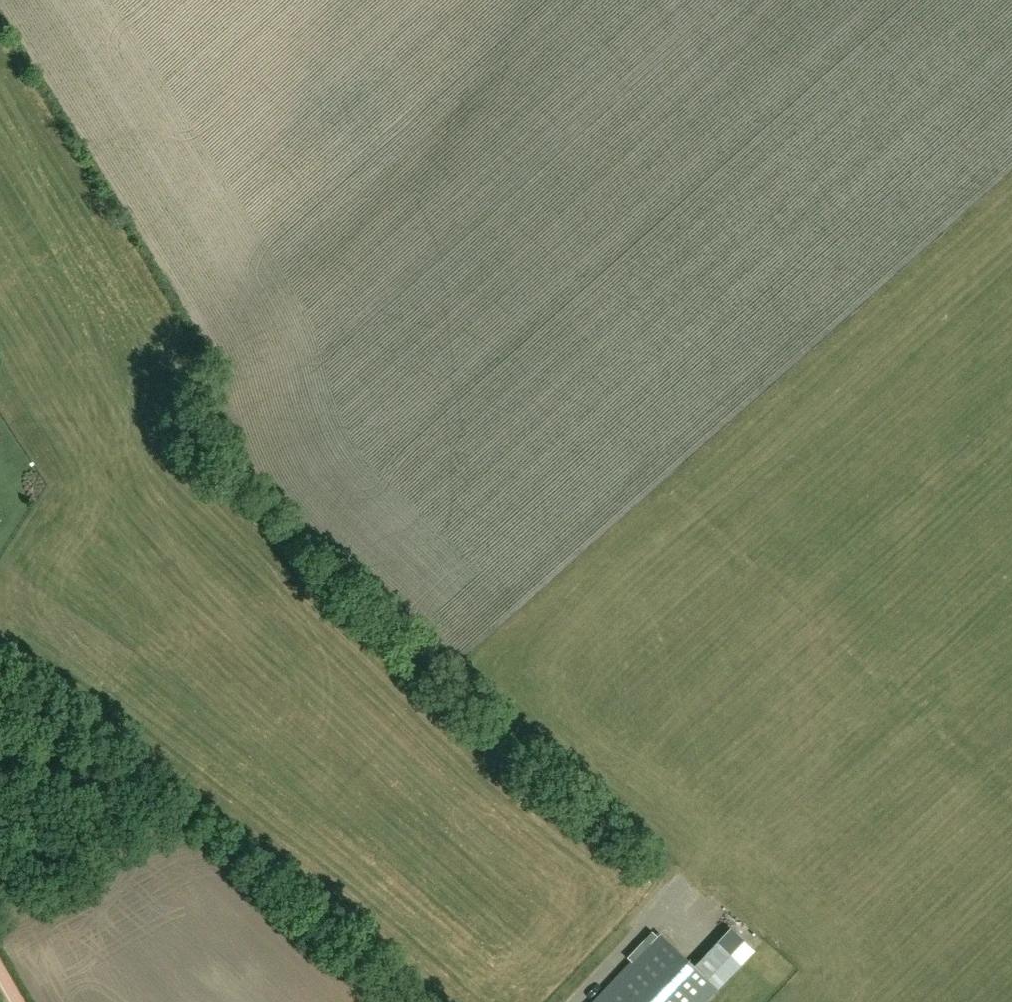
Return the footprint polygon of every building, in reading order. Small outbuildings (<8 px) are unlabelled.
[(749,946),(758,953),(769,941),(760,933),(749,946)] [(717,989),(658,934),(594,1001),(705,1001),(717,989)] [(725,983),(746,960),(719,936),(698,959),(725,983)] [(121,989),(104,998),(107,1001),(128,1001),(121,989)]
